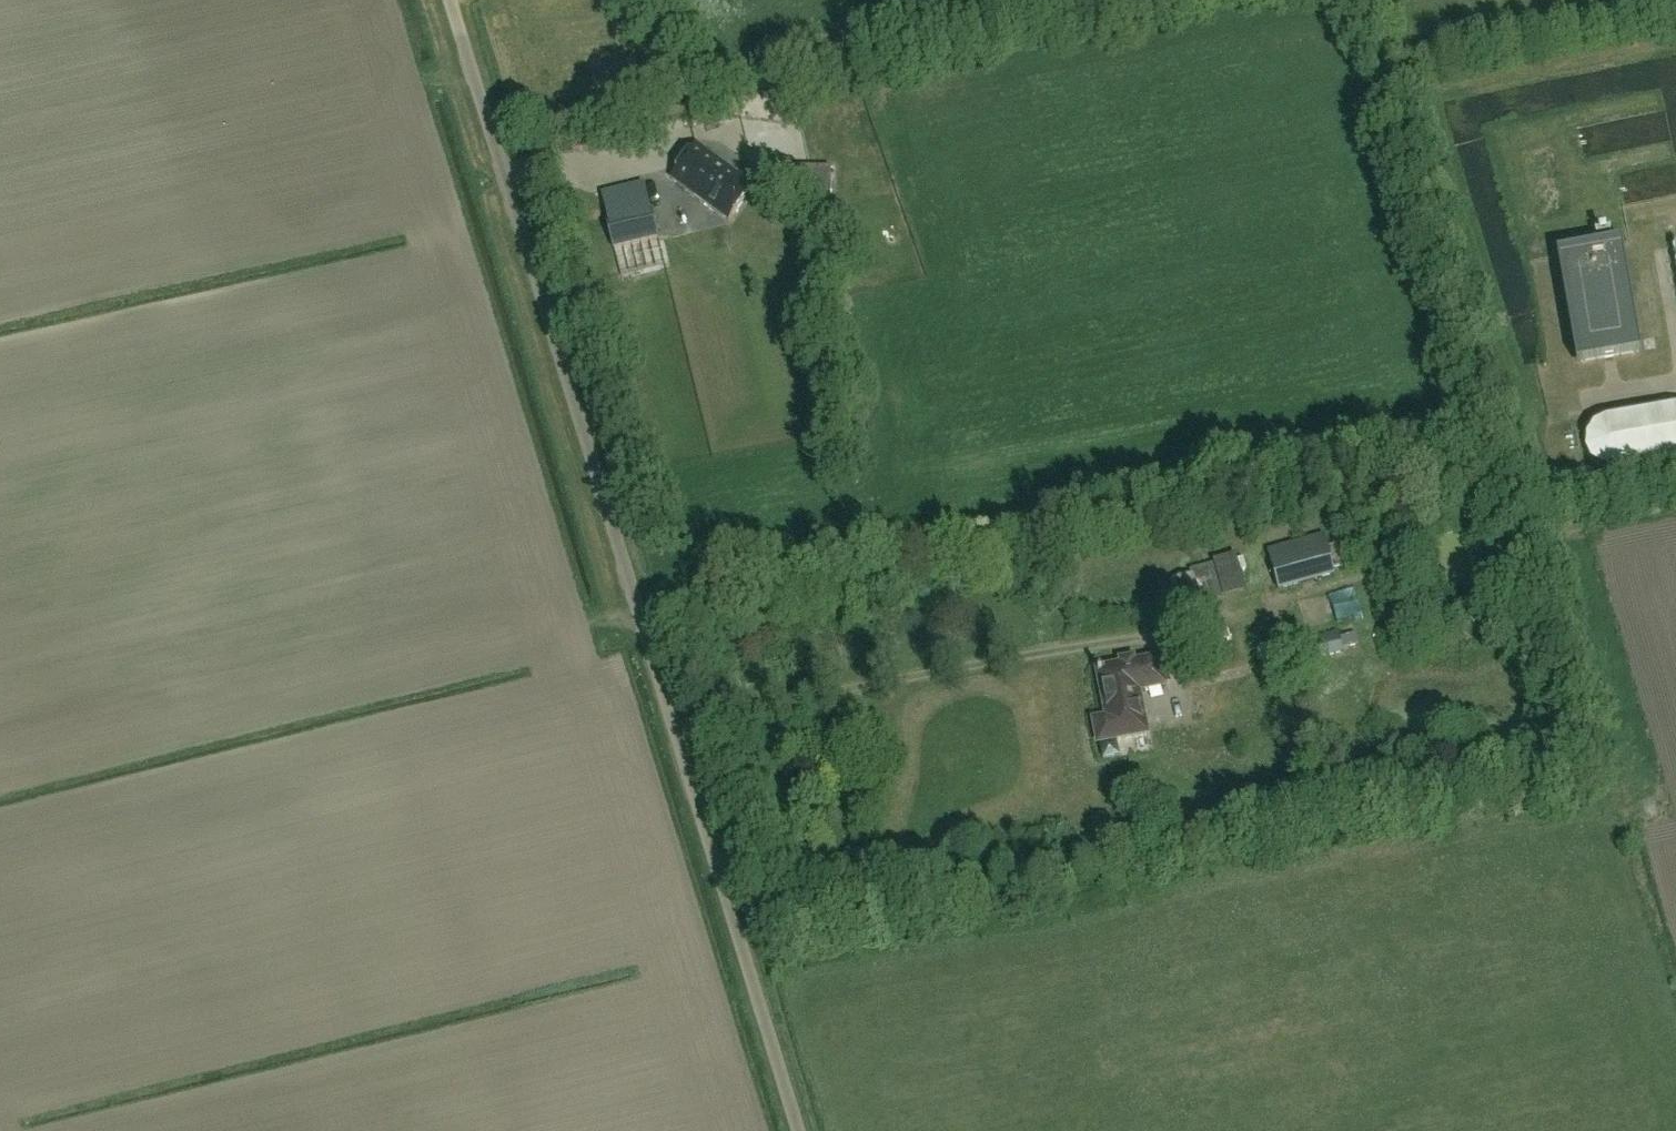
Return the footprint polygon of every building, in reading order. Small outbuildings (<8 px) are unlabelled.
[(728,220),(753,186),(696,144),(671,178),(728,220)] [(809,187),(809,199),(832,199),(832,170),(783,170),(783,188),(796,188),(809,187)] [(650,210),(608,221),(607,221),(614,249),(659,238),(652,209),(650,210)] [(1579,364),(1637,353),(1618,248),(1560,258),(1579,364)] [(1675,411),(1667,415),(1665,413),(1618,421),(1617,424),(1607,423),(1598,427),(1591,433),(1587,442),(1587,452),(1591,460),(1598,467),(1607,470),(1616,469),(1624,465),(1626,467),(1673,459),(1674,455),(1675,456),(1675,411)] [(1324,537),(1268,553),(1278,590),(1335,574),(1333,570),(1328,550),(1324,537)] [(1215,569),(1160,584),(1166,610),(1201,600),(1200,595),(1220,590),(1215,569)] [(1312,660),(1344,653),(1339,630),(1309,638),(1312,660)] [(1160,659),(1098,671),(1108,719),(1095,722),(1099,743),(1147,733),(1139,690),(1165,685),(1160,659)]
